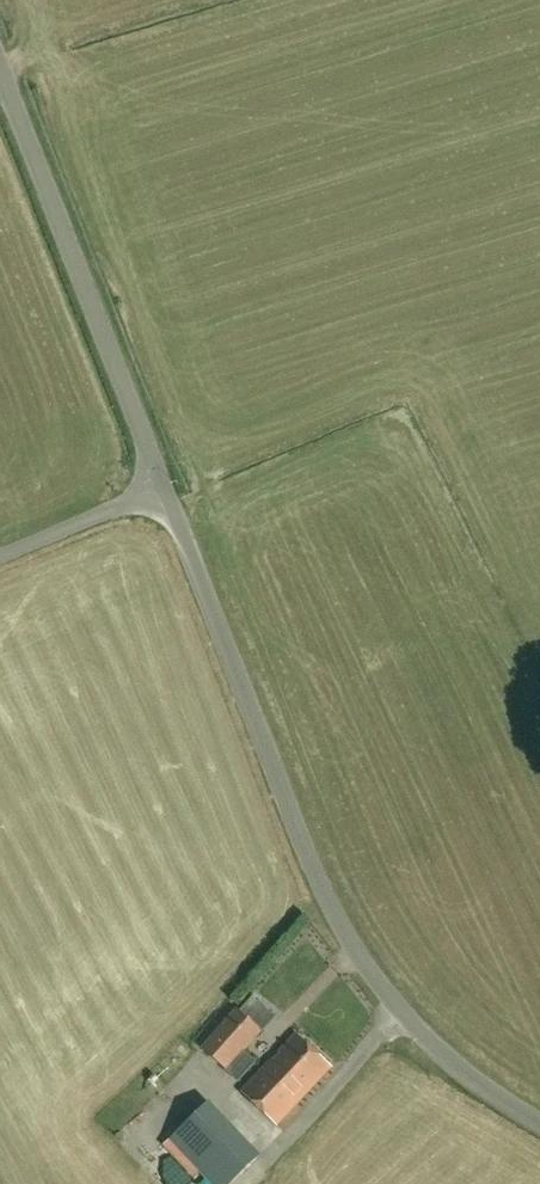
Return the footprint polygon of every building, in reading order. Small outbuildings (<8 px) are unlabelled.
[(243,1083),(259,1065),(244,1053),(263,1031),(238,1009),(203,1049),(243,1083)] [(278,1128),(333,1069),(297,1035),(243,1095),(278,1128)] [(257,1161),(205,1106),(169,1140),(211,1183),(232,1183),(257,1161)]
